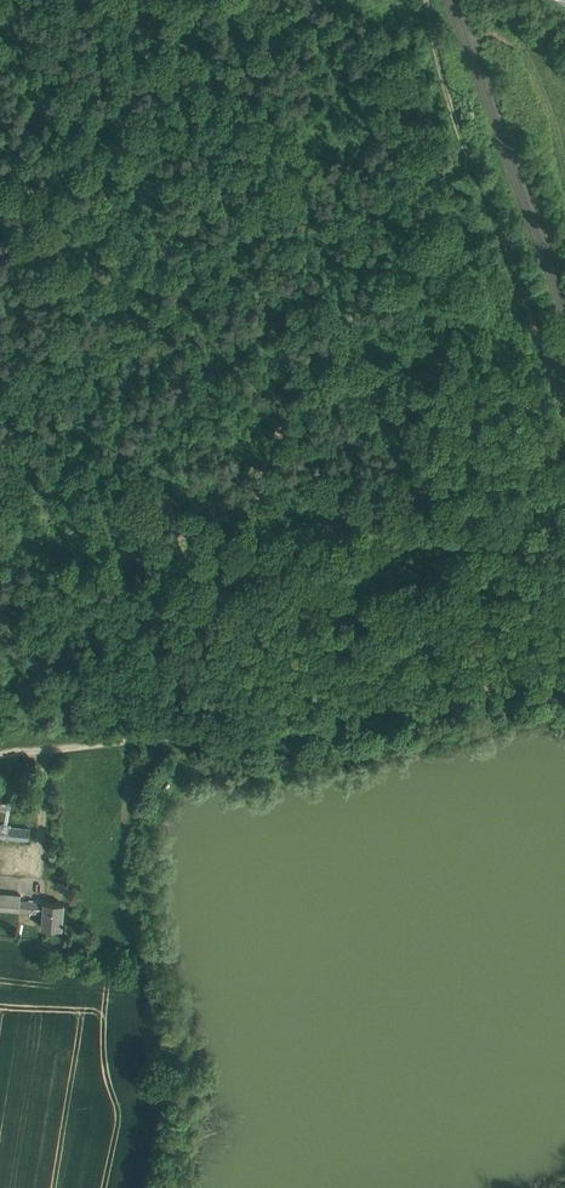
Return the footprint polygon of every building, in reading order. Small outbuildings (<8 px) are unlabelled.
[(0,825),(0,837),(29,839),(30,828),(0,825)] [(0,892),(0,909),(19,911),(21,899),(21,894),(0,892)] [(45,901),(21,899),(19,911),(44,913),(45,901)] [(64,903),(45,901),(44,913),(43,927),(62,928),(64,903)] [(127,954),(119,958),(122,965),(130,962),(127,954)]
